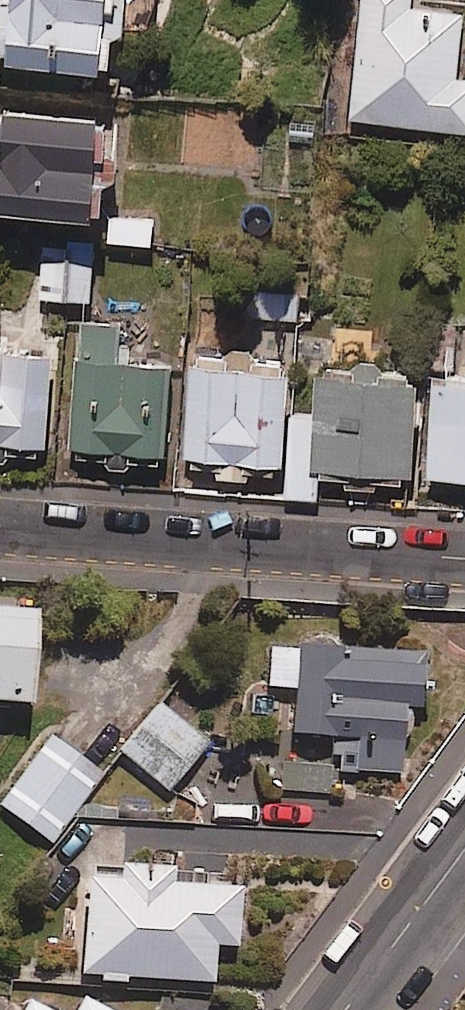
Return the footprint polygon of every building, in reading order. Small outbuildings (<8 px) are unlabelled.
[(18,24),(3,23),(2,71),(116,73),(118,0),(18,0),(18,24)] [(351,122),(464,132),(464,79),(462,78),(464,40),(464,13),(411,8),(411,0),(362,0),(351,122)] [(106,223),(109,119),(0,116),(0,220),(106,223)] [(157,220),(112,218),(111,244),(156,246),(157,220)] [(96,242),(34,244),(36,304),(98,302),(96,242)] [(297,293),(243,295),(244,320),(298,318),(297,293)] [(0,313),(0,442),(53,444),(56,356),(2,354),(4,313),(0,313)] [(121,320),(79,319),(76,457),(174,460),(176,361),(120,359),(121,320)] [(293,470),(296,419),(299,374),(259,372),(196,368),(190,464),(278,470),(293,470)] [(293,470),(292,501),(323,502),(324,474),(421,479),(426,383),(326,378),(325,420),(296,419),(293,470)] [(435,480),(464,482),(464,381),(442,380),(435,480)] [(0,608),(0,704),(36,705),(39,609),(0,608)] [(339,656),(339,648),(270,650),(271,690),(296,689),(297,738),(281,739),(282,793),(332,792),(331,772),(406,771),(405,709),(428,708),(427,655),(339,656)] [(209,745),(158,703),(120,751),(170,792),(209,745)] [(105,774),(51,737),(1,808),(55,846),(105,774)] [(175,873),(91,868),(85,978),(216,985),(218,949),(241,950),(244,892),(174,888),(175,873)]
